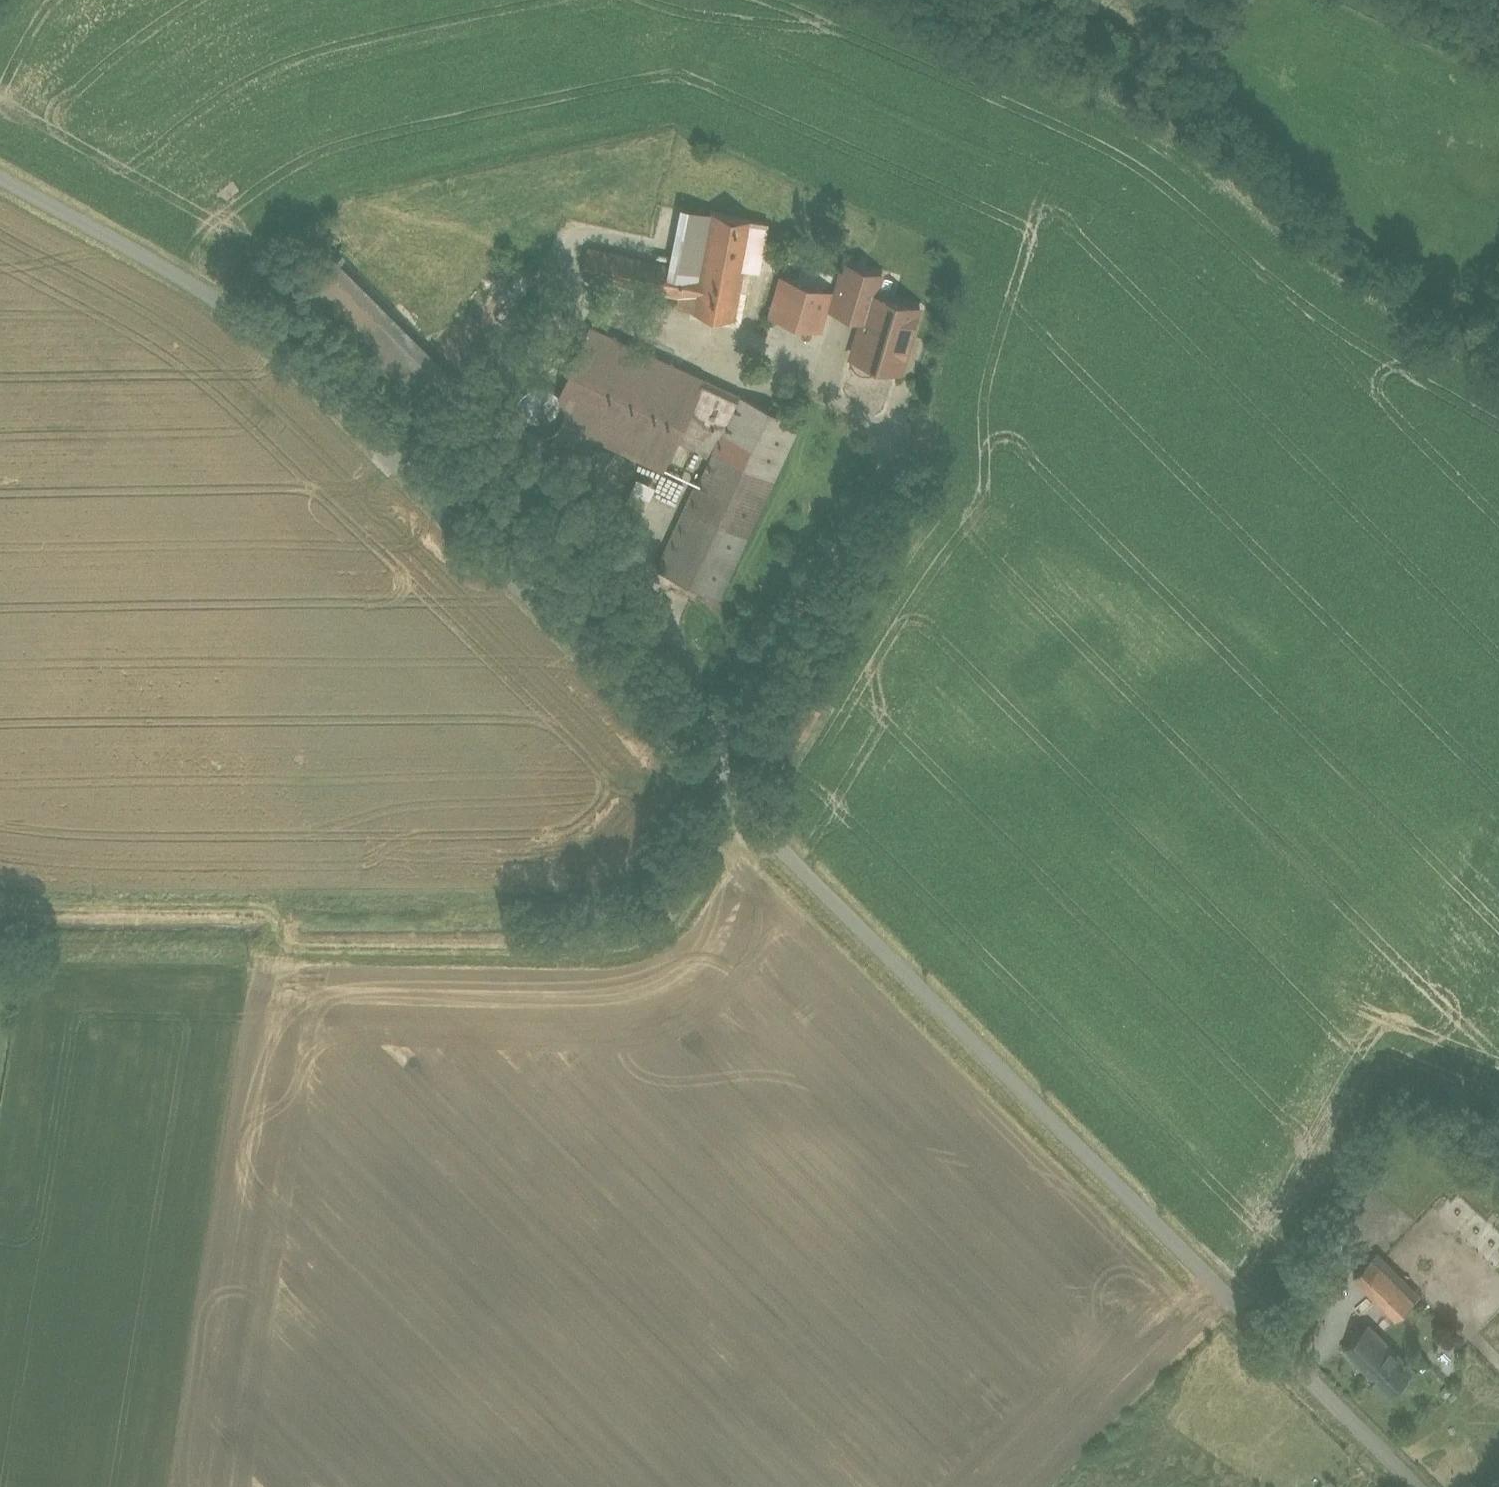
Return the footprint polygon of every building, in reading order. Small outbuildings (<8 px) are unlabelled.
[(768,220),(679,202),(667,263),(661,291),(679,294),(677,305),(734,316),(744,267),(758,270),(768,220)] [(661,291),(667,263),(592,248),(587,276),(661,291)] [(874,290),(880,270),(840,259),(831,288),(826,306),(860,316),(866,318),(874,290)] [(831,288),(781,274),(770,313),(820,328),(826,306),(831,288)] [(849,355),(901,370),(921,303),(874,290),(866,318),(860,316),(849,355)] [(700,379),(590,328),(550,414),(660,464),(674,435),(700,379)] [(700,379),(674,435),(711,452),(737,396),(700,379)] [(659,564),(720,592),(798,424),(737,396),(711,452),(659,564)] [(572,455),(592,461),(598,443),(577,437),(572,455)] [(641,508),(651,484),(632,475),(621,500),(641,508)] [(1420,1292),(1378,1253),(1355,1278),(1396,1317),(1420,1292)] [(1412,1367),(1368,1324),(1345,1347),(1389,1390),(1412,1367)]
